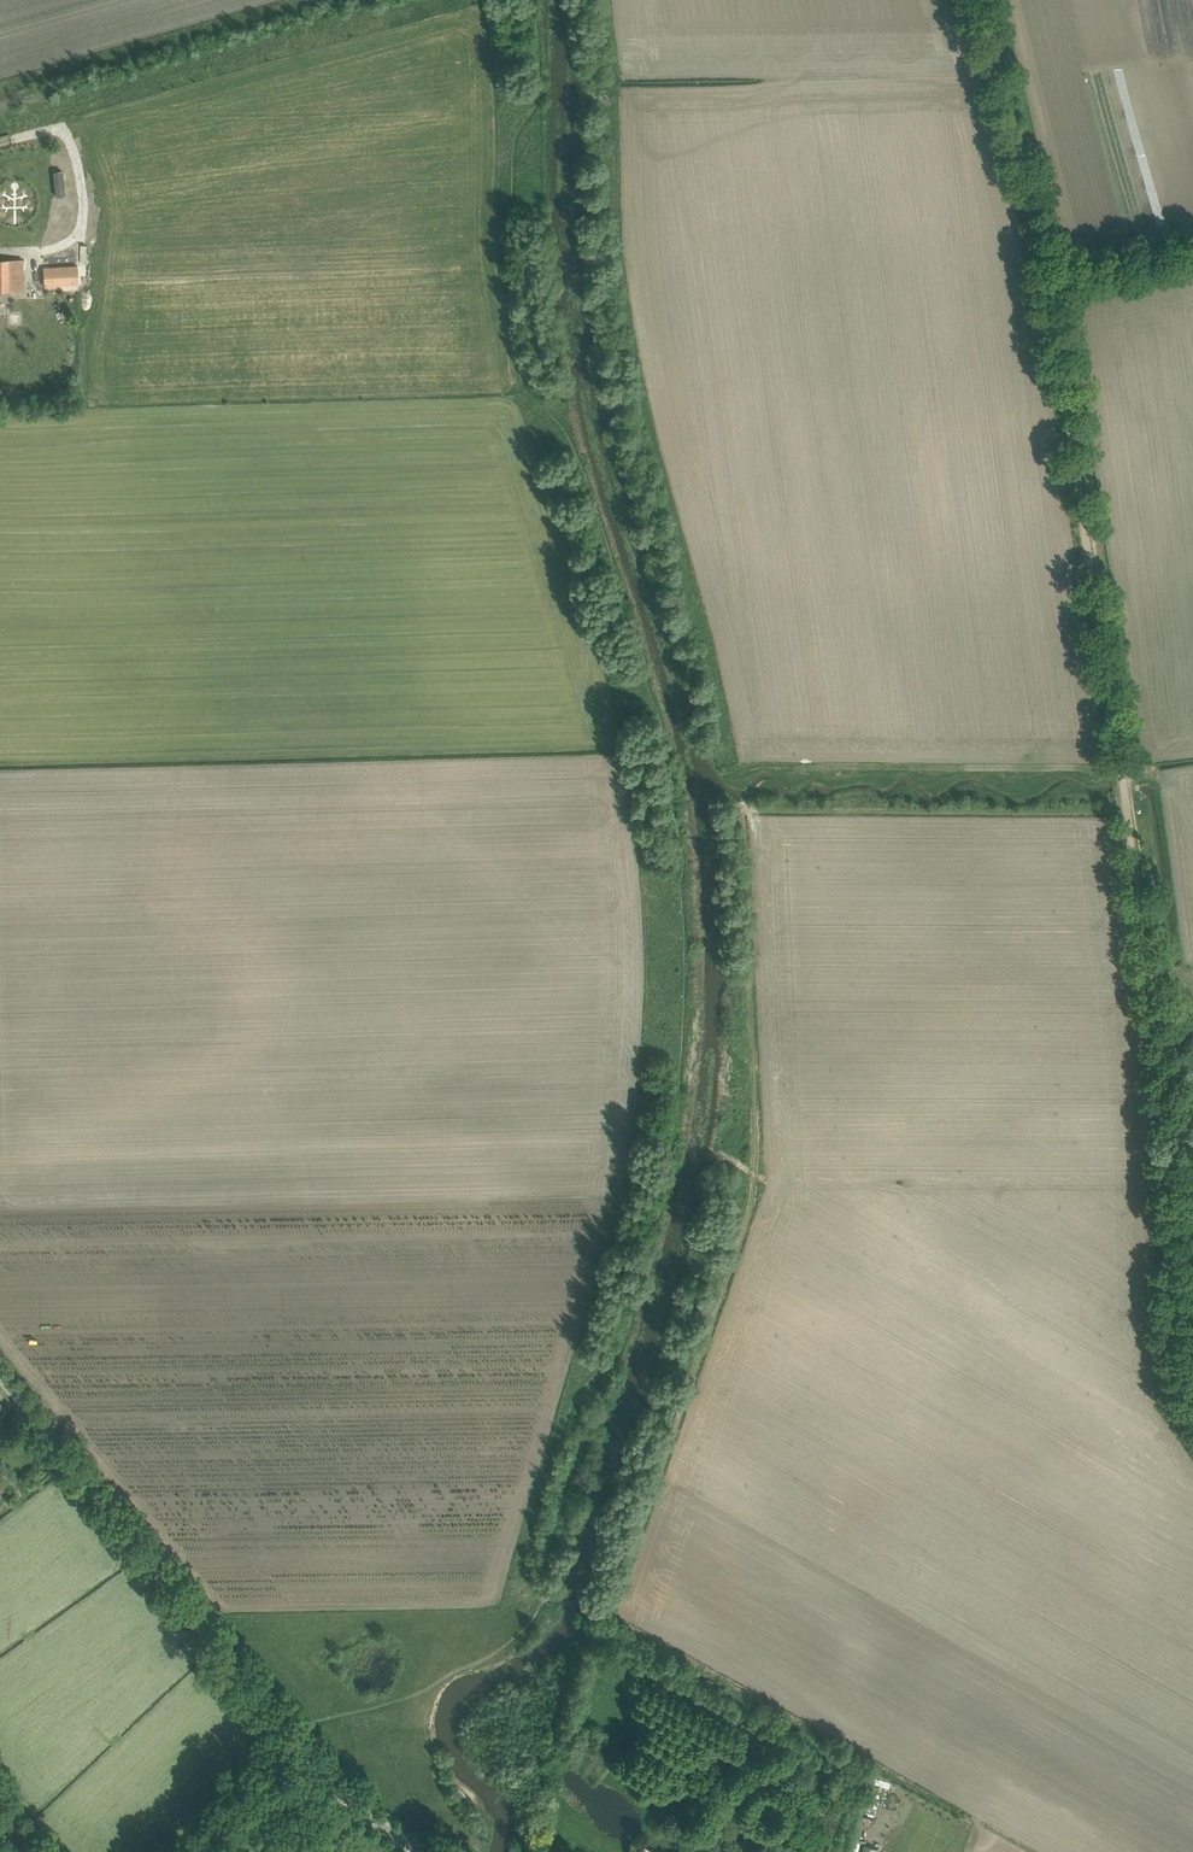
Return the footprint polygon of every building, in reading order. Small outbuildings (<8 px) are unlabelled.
[(23,280),(23,259),(0,260),(0,291),(24,291),(23,280)] [(77,264),(43,266),(44,288),(79,286),(77,264)]
